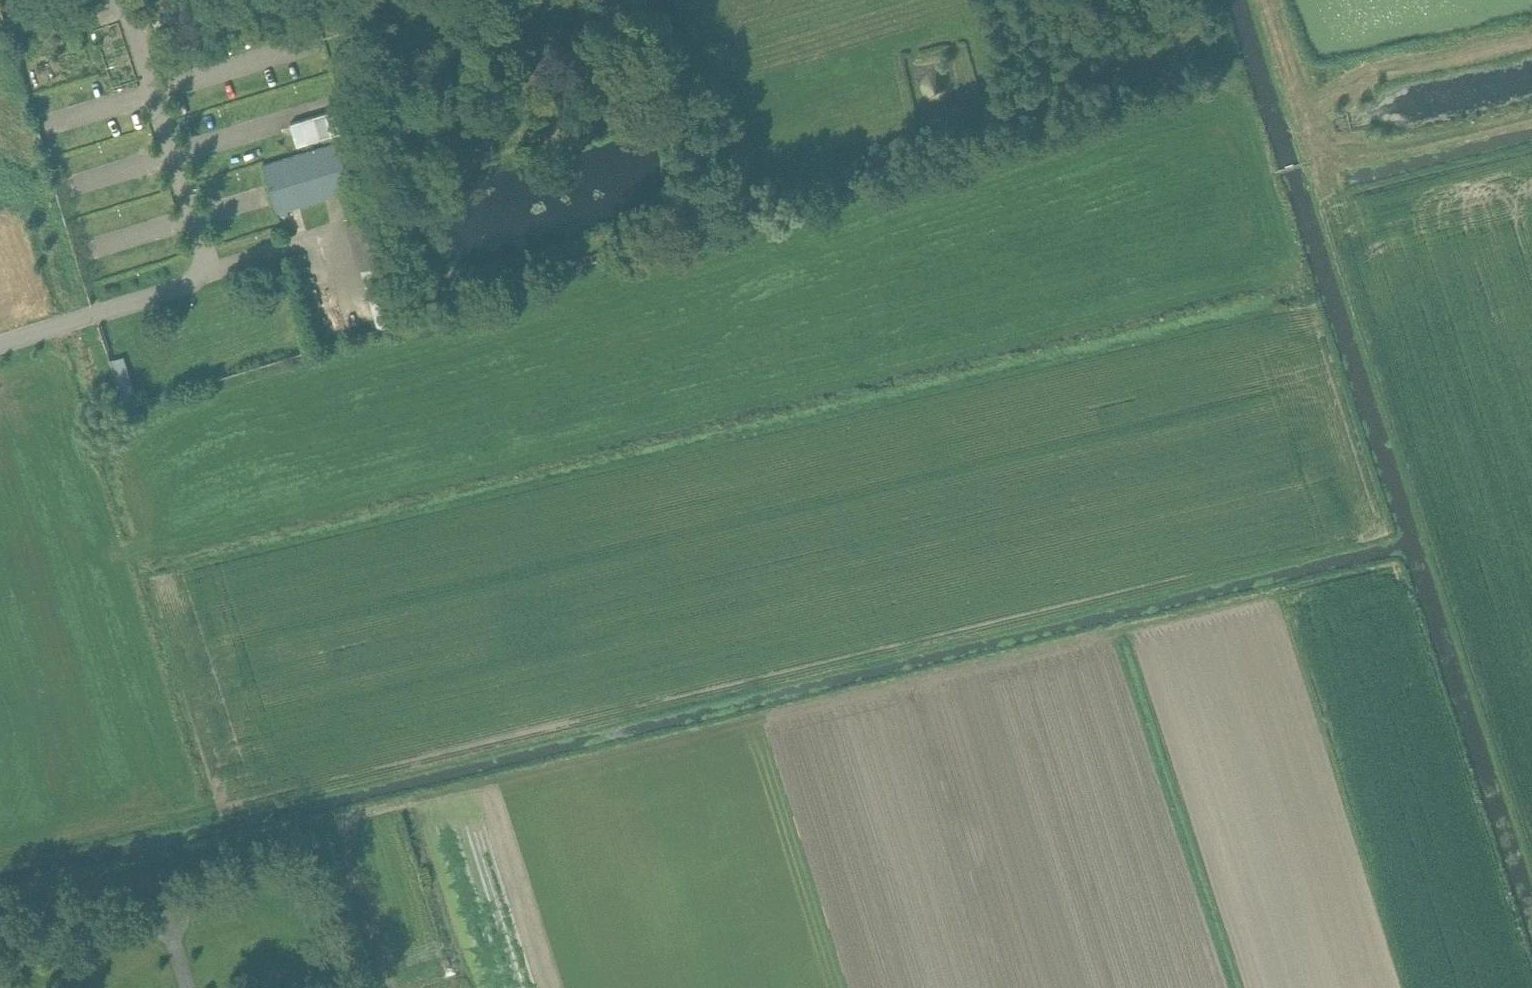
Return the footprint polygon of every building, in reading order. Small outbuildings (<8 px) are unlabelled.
[(927,68),(932,89),(947,86),(943,65),(927,68)] [(337,109),(290,122),(292,130),(297,145),(343,131),(339,115),(337,109)] [(278,212),(333,196),(370,185),(355,137),(263,165),(278,212)]
